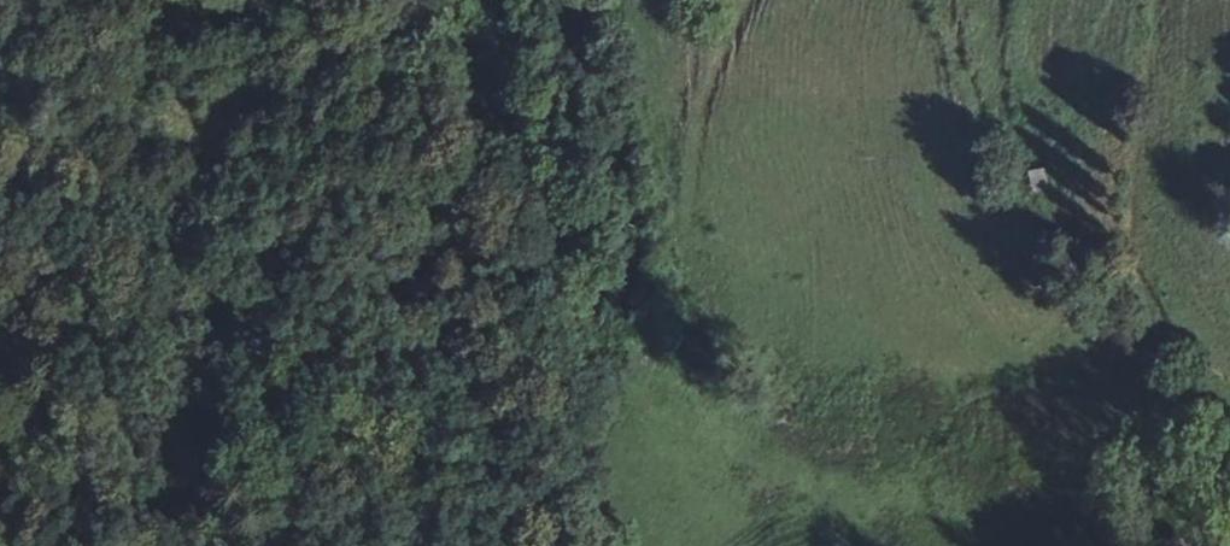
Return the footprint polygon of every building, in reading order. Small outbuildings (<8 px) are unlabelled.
[(1031,192),(1048,189),(1045,167),(1027,170),(1031,192)]
